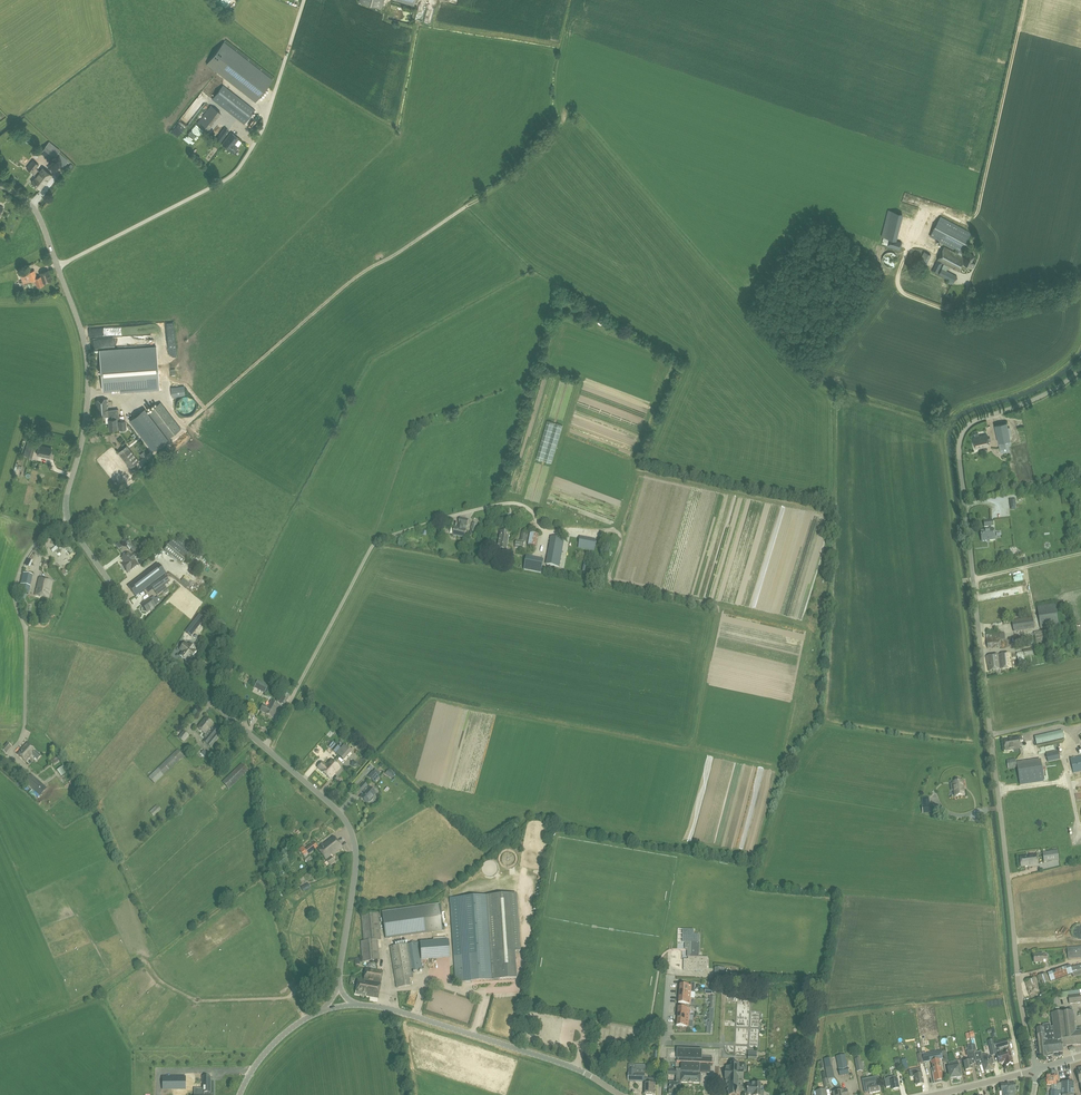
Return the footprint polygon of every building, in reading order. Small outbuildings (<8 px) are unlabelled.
[(423,0),(419,15),(423,16),(427,1),(423,0)] [(225,41),(207,64),(255,102),(273,78),(225,41)] [(255,110),(223,85),(212,99),(244,124),(255,110)] [(211,105),(196,123),(207,131),(221,113),(211,105)] [(207,132),(194,122),(189,128),(203,138),(207,132)] [(216,139),(220,143),(229,131),(225,127),(216,139)] [(231,132),(222,144),(233,152),(238,146),(235,144),(239,138),(231,132)] [(26,168),(33,173),(35,170),(39,165),(33,160),(26,168)] [(38,173),(35,170),(33,173),(36,176),(31,182),(41,189),(52,175),(42,168),(38,173)] [(930,236),(958,251),(962,253),(972,233),(940,216),(930,236)] [(881,237),(883,237),(882,244),(888,245),(887,247),(900,251),(902,242),(897,241),(901,223),(886,218),(881,237)] [(962,253),(958,251),(957,254),(944,247),(931,271),(936,274),(942,263),(959,272),(964,263),(973,268),(975,263),(971,261),(975,255),(967,252),(964,257),(961,256),(962,253)] [(923,251),(918,263),(925,266),(931,255),(923,251)] [(884,265),(885,266),(887,267),(888,268),(890,268),(891,268),(893,267),(894,267),(896,266),(897,264),(898,263),(898,261),(898,260),(898,258),(897,256),(896,255),(896,254),(894,253),(893,252),(892,252),(891,252),(890,252),(889,252),(887,252),(885,253),(884,255),(882,258),(882,260),(882,262),(883,263),(884,265)] [(948,282),(953,284),(957,276),(942,268),(939,274),(949,279),(948,282)] [(21,275),(23,282),(23,284),(24,283),(31,281),(35,280),(37,287),(44,285),(43,283),(50,280),(50,279),(51,278),(48,270),(40,273),(41,277),(37,278),(34,270),(31,272),(21,275)] [(157,346),(133,348),(99,351),(103,390),(119,389),(120,392),(160,388),(157,346)] [(196,406),(195,395),(179,396),(180,408),(196,406)] [(125,428),(125,420),(119,421),(118,409),(108,410),(107,399),(96,400),(97,417),(108,416),(109,419),(109,430),(117,429),(119,428),(119,429),(120,429),(122,431),(125,430),(125,428)] [(143,402),(131,411),(134,415),(146,406),(143,402)] [(181,429),(160,402),(147,412),(168,439),(181,429)] [(143,408),(128,420),(152,451),(167,439),(143,408)] [(998,443),(998,442),(1010,440),(1011,440),(1007,422),(994,425),(998,443)] [(987,434),(979,436),(978,432),(974,433),(975,436),(972,437),(975,449),(989,445),(987,434)] [(177,443),(187,437),(185,434),(176,440),(177,443)] [(28,442),(23,454),(31,457),(36,444),(28,442)] [(39,445),(37,454),(49,457),(51,448),(39,445)] [(127,445),(118,452),(130,468),(140,461),(127,445)] [(513,523),(515,516),(505,513),(503,521),(513,523)] [(455,527),(453,535),(464,537),(468,520),(460,518),(458,527),(455,527)] [(991,529),(991,526),(993,526),(992,520),(984,521),(984,527),(989,526),(989,527),(989,529),(980,531),(982,541),(995,539),(993,529),(991,529)] [(472,523),(469,535),(475,537),(478,525),(472,523)] [(530,532),(522,530),(520,541),(516,540),(515,547),(523,549),(524,545),(525,542),(528,542),(530,532)] [(500,536),(497,549),(506,550),(509,537),(507,537),(507,532),(500,531),(499,536),(500,536)] [(530,545),(538,545),(539,532),(531,532),(530,545)] [(564,539),(551,537),(546,565),(559,567),(564,539)] [(121,558),(124,563),(128,560),(129,562),(131,561),(130,560),(134,558),(136,557),(136,556),(138,559),(140,557),(143,555),(140,552),(136,546),(135,546),(131,539),(129,540),(127,542),(125,538),(123,539),(125,543),(130,550),(131,549),(133,552),(134,552),(135,553),(134,554),(132,556),(131,556),(129,552),(121,558)] [(174,539),(164,550),(182,565),(192,554),(174,539)] [(128,560),(124,563),(122,565),(127,573),(138,565),(134,558),(130,560),(131,561),(129,562),(128,560)] [(524,570),(541,573),(543,561),(526,558),(524,570)] [(128,587),(136,597),(166,574),(158,564),(128,587)] [(31,575),(32,572),(26,570),(25,574),(24,573),(19,591),(28,594),(32,576),(31,575)] [(170,591),(165,585),(170,581),(166,576),(161,580),(159,581),(152,586),(158,595),(164,591),(166,594),(170,591)] [(39,578),(35,595),(48,598),(51,599),(51,597),(49,596),(52,581),(39,578)] [(142,605),(147,613),(155,607),(154,606),(158,604),(153,597),(150,600),(149,598),(142,603),(143,604),(142,605)] [(1059,625),(1055,604),(1037,607),(1041,629),(1059,625)] [(1013,632),(1035,628),(1033,618),(1032,617),(1026,618),(1011,620),(1013,632)] [(199,626),(194,621),(185,632),(191,636),(199,626)] [(1046,629),(1033,632),(1037,649),(1050,646),(1046,629)] [(999,633),(985,635),(987,648),(1001,647),(999,633)] [(1015,638),(1017,647),(1033,644),(1032,635),(1015,638)] [(188,645),(185,643),(180,650),(182,652),(179,656),(186,661),(189,657),(191,659),(197,652),(195,650),(196,649),(193,646),(189,644),(188,645)] [(1023,650),(1024,656),(1033,654),(1032,648),(1023,650)] [(1001,662),(999,663),(1000,669),(1016,667),(1016,662),(1011,663),(1010,653),(1000,654),(1001,662)] [(999,663),(998,655),(986,656),(987,665),(988,665),(989,671),(1000,670),(1000,669),(999,663)] [(254,688),(265,693),(269,686),(258,681),(254,688)] [(288,699),(282,696),(279,701),(280,702),(280,703),(284,705),(288,699)] [(263,705),(260,711),(273,718),(279,705),(271,701),(268,707),(263,705)] [(197,728),(205,734),(208,736),(203,741),(210,747),(220,736),(216,733),(220,729),(216,726),(211,732),(208,730),(213,724),(206,717),(197,728)] [(184,743),(189,736),(183,731),(177,738),(184,743)] [(1061,731),(1034,737),(1036,744),(1062,738),(1064,737),(1063,731),(1061,731)] [(1018,737),(1004,740),(1005,750),(1013,749),(1013,750),(1014,750),(1014,747),(1019,747),(1019,749),(1020,749),(1018,737)] [(335,753),(340,748),(333,741),(328,747),(335,753)] [(337,752),(341,755),(349,745),(345,742),(337,752)] [(6,753),(12,746),(8,743),(1,749),(6,753)] [(22,749),(30,757),(32,755),(37,760),(41,756),(27,743),(22,749)] [(354,754),(356,751),(349,746),(341,755),(346,759),(352,753),(354,754)] [(30,757),(22,749),(17,754),(26,762),(30,757)] [(148,777),(154,783),(183,756),(177,749),(148,777)] [(1060,760),(1058,751),(1047,753),(1049,762),(1060,760)] [(54,765),(61,760),(58,756),(51,761),(54,765)] [(1070,759),(1073,773),(1080,771),(1080,756),(1070,759)] [(330,770),(336,763),(331,759),(326,765),(322,762),(317,767),(321,771),(324,773),(327,770),(329,772),(330,770)] [(1016,767),(1015,759),(1007,760),(1008,769),(1016,767)] [(1041,761),(1017,764),(1020,784),(1043,781),(1041,761)] [(340,767),(336,763),(330,770),(329,772),(327,770),(324,773),(330,779),(340,767)] [(72,778),(65,764),(59,768),(65,781),(72,778)] [(248,770),(242,764),(222,782),(228,789),(248,770)] [(373,772),(369,777),(374,781),(378,776),(373,772)] [(40,796),(47,788),(31,774),(24,781),(40,796)] [(950,784),(951,791),(954,790),(955,796),(964,795),(963,781),(953,782),(953,783),(950,784)] [(363,794),(360,798),(367,804),(369,801),(370,802),(373,798),(372,797),(376,794),(369,788),(368,789),(366,787),(367,786),(363,783),(357,790),(360,794),(361,793),(363,794)] [(160,809),(160,808),(157,805),(149,812),(154,817),(161,810),(160,809)] [(929,805),(923,806),(922,806),(923,813),(934,812),(933,805),(929,805)] [(322,854),(329,865),(333,862),(330,857),(331,856),(342,847),(334,836),(317,849),(322,854)] [(302,846),(299,849),(305,857),(318,847),(314,842),(305,849),(302,846)] [(1030,865),(1031,866),(1037,866),(1036,854),(1026,855),(1026,856),(1020,857),(1021,866),(1030,865)] [(303,891),(311,887),(308,883),(301,887),(303,891)] [(517,894),(486,896),(450,898),(455,982),(491,980),(517,978),(515,952),(521,951),(517,894)] [(439,904),(382,912),(386,938),(443,930),(439,904)] [(378,913),(361,914),(364,941),(361,941),(363,962),(379,960),(377,940),(381,940),(378,913)] [(1072,937),(1074,938),(1075,939),(1077,939),(1079,940),(1080,939),(1080,924),(1079,924),(1077,924),(1076,924),(1075,925),(1074,925),(1073,927),(1072,928),(1071,930),(1071,932),(1071,933),(1071,935),(1072,937)] [(682,934),(682,942),(685,942),(685,948),(687,948),(687,957),(688,957),(699,957),(699,934),(693,934),(693,930),(682,929),(682,934)] [(421,959),(449,957),(448,940),(420,942),(421,959)] [(413,971),(422,969),(418,942),(408,944),(413,971)] [(407,944),(390,946),(397,988),(410,986),(409,979),(413,978),(407,944)] [(1067,948),(1068,959),(1080,958),(1080,947),(1067,948)] [(1043,963),(1043,960),(1043,955),(1034,955),(1034,963),(1043,963)] [(707,957),(699,957),(688,957),(688,959),(683,959),(683,970),(707,970),(707,957)] [(1070,964),(1047,972),(1050,982),(1072,974),(1073,977),(1080,975),(1080,964),(1071,967),(1070,964)] [(366,968),(364,980),(381,982),(383,971),(366,968)] [(725,979),(725,968),(715,968),(715,979),(725,979)] [(1041,989),(1051,985),(1046,972),(1037,976),(1041,989)] [(1024,981),(1029,995),(1041,991),(1036,977),(1024,981)] [(381,982),(364,980),(358,979),(355,994),(378,998),(381,982)] [(680,985),(679,991),(691,992),(694,992),(695,983),(691,983),(691,985),(680,985)] [(1080,994),(1069,995),(1069,997),(1070,1004),(1080,1002),(1080,994)] [(760,1029),(763,1030),(764,1028),(764,1008),(755,1008),(755,1004),(747,1004),(747,1001),(741,1001),(740,1003),(740,1012),(749,1014),(740,1014),(740,1017),(740,1022),(747,1024),(749,1024),(751,1019),(751,1025),(750,1028),(754,1029),(754,1033),(756,1029),(760,1029)] [(1064,1012),(1052,1013),(1053,1027),(1051,1027),(1050,1024),(1043,1025),(1044,1027),(1037,1028),(1040,1057),(1047,1057),(1047,1056),(1054,1055),(1054,1054),(1053,1052),(1063,1051),(1062,1046),(1071,1045),(1080,1044),(1080,1031),(1075,1032),(1073,1011),(1064,1012)] [(997,1053),(997,1055),(1002,1054),(1001,1052),(1000,1052),(1000,1051),(1003,1050),(1002,1047),(1008,1045),(1007,1040),(995,1043),(996,1048),(995,1048),(996,1053),(997,1053)] [(964,1058),(963,1060),(964,1062),(965,1071),(973,1069),(972,1064),(971,1058),(974,1058),(972,1051),(972,1050),(971,1045),(967,1046),(968,1051),(969,1059),(967,1059),(966,1058),(964,1058)] [(677,1071),(677,1077),(681,1077),(681,1083),(701,1083),(701,1073),(710,1073),(711,1064),(714,1064),(714,1063),(713,1063),(713,1057),(702,1057),(702,1050),(677,1049),(677,1058),(679,1058),(678,1062),(677,1062),(681,1062),(681,1070),(677,1070),(677,1071)] [(1002,1054),(997,1055),(999,1063),(1005,1061),(1006,1066),(1013,1064),(1010,1052),(1009,1049),(1005,1050),(1006,1053),(1002,1054)] [(757,1055),(757,1051),(748,1051),(748,1059),(756,1060),(757,1055)] [(939,1060),(943,1059),(942,1055),(941,1051),(932,1052),(932,1051),(922,1053),(924,1063),(931,1061),(932,1069),(941,1068),(939,1060)] [(986,1059),(984,1055),(982,1055),(981,1051),(977,1052),(974,1053),(976,1061),(982,1060),(982,1062),(985,1071),(989,1070),(986,1059)] [(986,1059),(989,1070),(994,1069),(993,1066),(994,1066),(992,1057),(989,1058),(988,1054),(984,1055),(986,1059)] [(849,1074),(845,1055),(836,1056),(840,1076),(849,1074)] [(857,1072),(864,1071),(862,1062),(861,1062),(860,1058),(855,1059),(857,1072)] [(742,1084),(742,1080),(743,1080),(744,1071),(746,1071),(746,1065),(740,1065),(739,1065),(739,1064),(738,1064),(737,1062),(736,1062),(733,1062),(733,1061),(733,1062),(731,1064),(730,1064),(731,1064),(731,1067),(730,1067),(726,1067),(726,1070),(725,1070),(725,1082),(726,1082),(726,1084),(727,1084),(727,1093),(729,1093),(729,1094),(740,1094),(740,1093),(740,1092),(743,1092),(743,1090),(744,1084),(742,1084)] [(957,1078),(960,1077),(960,1076),(961,1076),(959,1066),(958,1061),(948,1064),(949,1068),(948,1068),(950,1079),(957,1077),(957,1078)] [(645,1065),(628,1064),(628,1074),(628,1081),(644,1082),(645,1065)] [(941,1068),(932,1069),(931,1069),(932,1075),(933,1075),(934,1083),(939,1082),(939,1081),(943,1080),(941,1068)] [(917,1085),(924,1084),(922,1073),(921,1069),(910,1071),(911,1077),(915,1076),(915,1079),(917,1085)] [(1074,1082),(1062,1082),(1062,1083),(1056,1083),(1056,1080),(1058,1080),(1057,1071),(1052,1071),(1052,1076),(1051,1076),(1050,1075),(1047,1075),(1046,1076),(1046,1079),(1045,1079),(1045,1085),(1052,1085),(1052,1086),(1054,1086),(1054,1091),(1050,1091),(1050,1094),(1074,1094),(1074,1082)] [(194,1094),(211,1094),(210,1094),(210,1092),(210,1076),(202,1076),(202,1089),(202,1092),(202,1094),(194,1094)] [(887,1078),(887,1079),(885,1079),(886,1087),(892,1086),(892,1090),(899,1089),(897,1080),(896,1076),(887,1078)] [(163,1077),(163,1089),(185,1089),(185,1077),(163,1077)] [(681,1083),(681,1077),(677,1077),(677,1083),(670,1083),(669,1094),(675,1094),(676,1094),(679,1094),(680,1094),(681,1083)] [(865,1092),(869,1091),(870,1093),(880,1091),(878,1084),(880,1084),(878,1077),(862,1081),(865,1092)] [(655,1084),(655,1079),(646,1078),(646,1082),(644,1082),(644,1093),(655,1094),(655,1084)] [(744,1084),(743,1090),(743,1092),(745,1092),(745,1094),(747,1094),(764,1094),(764,1091),(761,1091),(761,1084),(752,1084),(752,1085),(744,1084)] [(1015,1091),(1016,1091),(1016,1084),(1002,1084),(1002,1091),(1000,1091),(1000,1094),(1016,1094),(1015,1091)]
